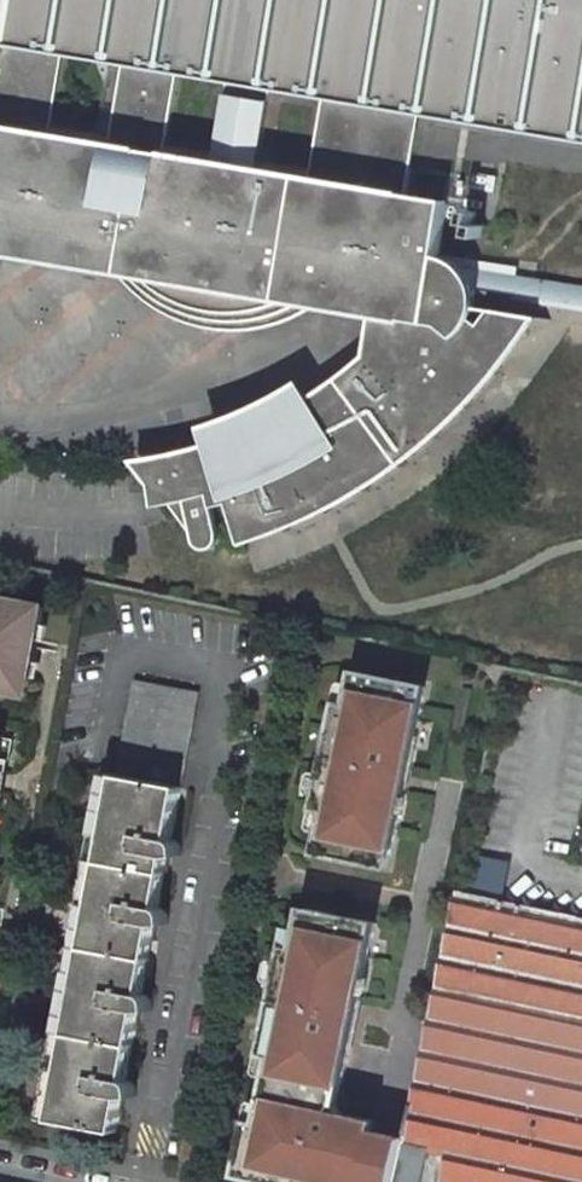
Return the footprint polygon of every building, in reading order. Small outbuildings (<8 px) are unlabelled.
[(459,340),(462,338),(464,336),(467,334),(470,332),(472,329),(474,326),(476,323),(477,321),(480,315),(481,308),(481,297),(480,291),(479,287),(483,263),(451,206),(409,199),(423,111),(1,34),(6,0),(0,0),(0,252),(121,273),(131,284),(145,298),(155,305),(165,312),(176,318),(193,324),(207,328),(214,329),(229,331),(241,331),(256,330),(266,328),(278,325),(294,319),(310,312),(318,306),(377,316),(431,325),(425,360),(431,367),(447,349),(448,345),(451,344),(455,342),(459,340)] [(423,111),(581,138),(581,0),(6,0),(1,34),(423,111)] [(475,223),(477,211),(468,210),(467,222),(475,223)] [(484,225),(475,223),(473,235),(482,237),(484,225)] [(521,278),(523,269),(483,263),(479,287),(480,291),(481,297),(581,314),(581,289),(521,278)] [(522,346),(540,319),(495,312),(485,327),(477,321),(476,323),(474,326),(472,329),(470,332),(467,334),(464,336),(462,338),(459,340),(455,342),(451,344),(448,345),(447,349),(431,367),(425,360),(431,325),(377,316),(370,356),(349,374),(338,382),(296,408),(285,415),(268,423),(253,430),(241,434),(187,451),(171,455),(138,461),(171,504),(191,500),(215,493),(218,508),(232,503),(245,544),(273,535),(289,529),(325,513),(351,499),(368,489),(393,473),(420,453),(436,439),(467,411),(482,395),(511,360),(522,346)] [(218,508),(215,493),(191,500),(171,504),(200,543),(202,546),(206,549),(209,550),(213,550),(215,549),(218,548),(222,544),(223,541),(224,536),(218,508)] [(30,695),(47,606),(0,597),(0,689),(30,695)] [(403,791),(425,684),(355,669),(349,703),(339,701),(318,808),(326,809),(318,852),(388,867),(399,814),(398,814),(392,813),(397,790),(403,791)] [(159,907),(168,857),(176,855),(178,844),(172,839),(181,786),(199,692),(134,679),(52,1119),(117,1131),(123,1097),(131,1097),(132,1086),(130,1080),(127,1078),(139,1010),(147,1010),(148,1002),(148,994),(143,991),(156,924),(163,923),(164,912),(159,907)] [(570,917),(460,895),(456,894),(444,952),(405,1134),(395,1181),(422,1181),(429,1148),(448,1152),(442,1181),(581,1181),(581,920),(570,917)] [(262,1122),(252,1120),(241,1173),(286,1181),(395,1181),(405,1134),(373,1128),(376,1119),(337,1110),(361,995),(355,993),(359,972),(364,973),(375,920),(307,906),(298,948),(287,946),(266,1052),(277,1054),(262,1122)] [(185,1137),(180,1161),(202,1166),(206,1141),(185,1137)]
